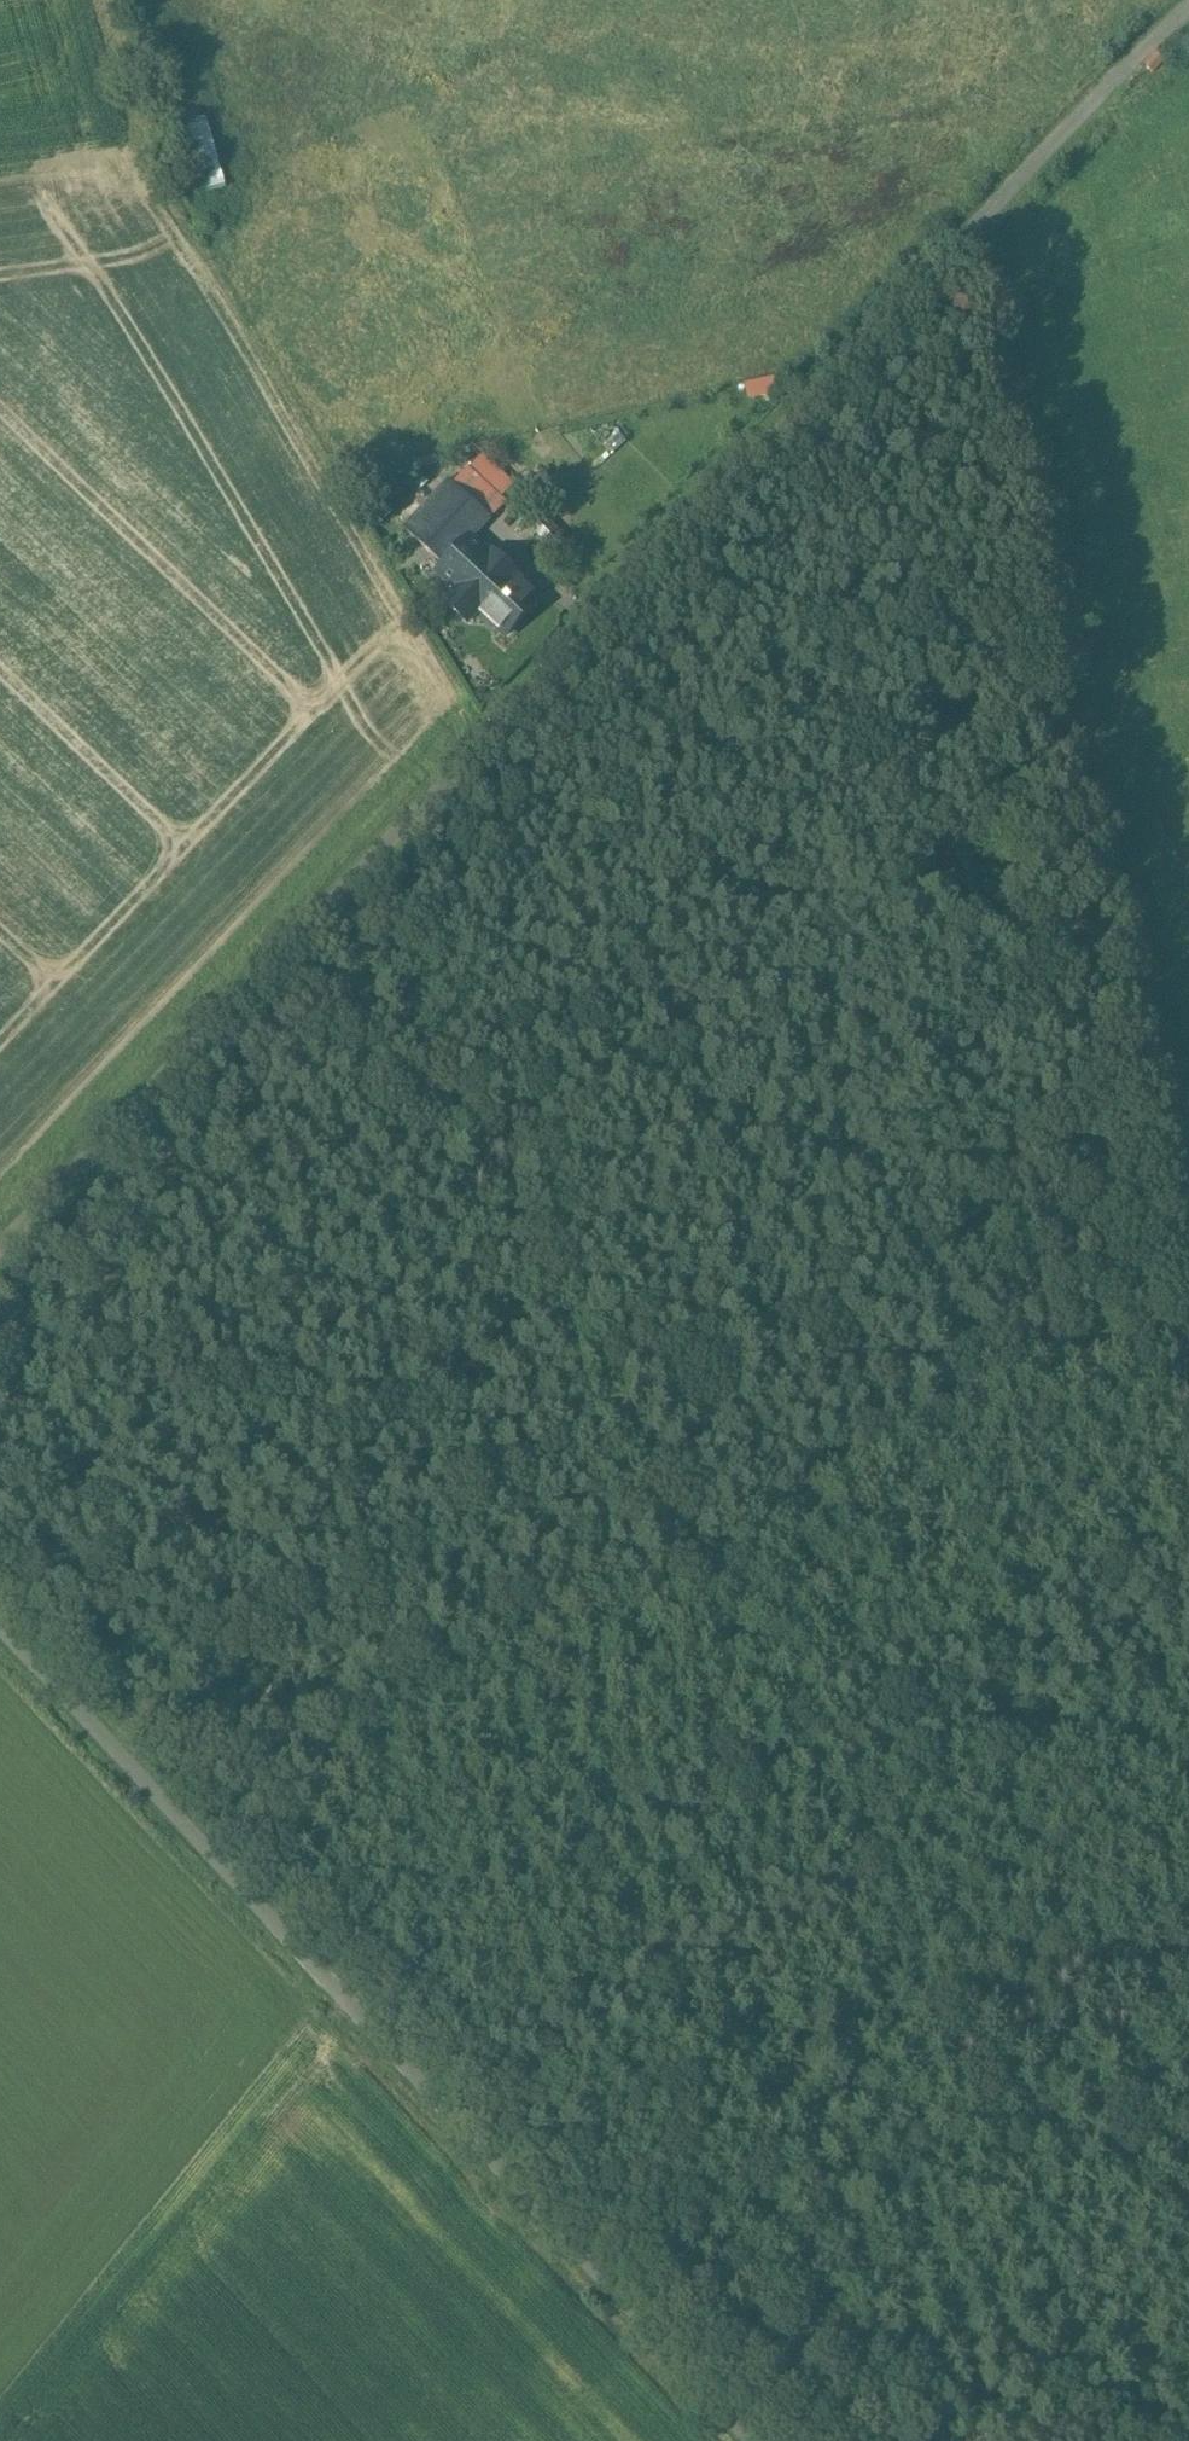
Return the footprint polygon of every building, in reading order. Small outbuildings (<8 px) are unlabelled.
[(187,124),(196,191),(227,187),(218,119),(187,124)] [(472,473),(457,488),(489,519),(504,503),(472,473)] [(404,528),(445,567),(470,541),(490,520),(489,519),(457,488),(449,480),(404,528)] [(445,567),(439,574),(458,591),(447,603),(469,623),(479,612),(506,637),(538,602),(470,541),(445,567)]
